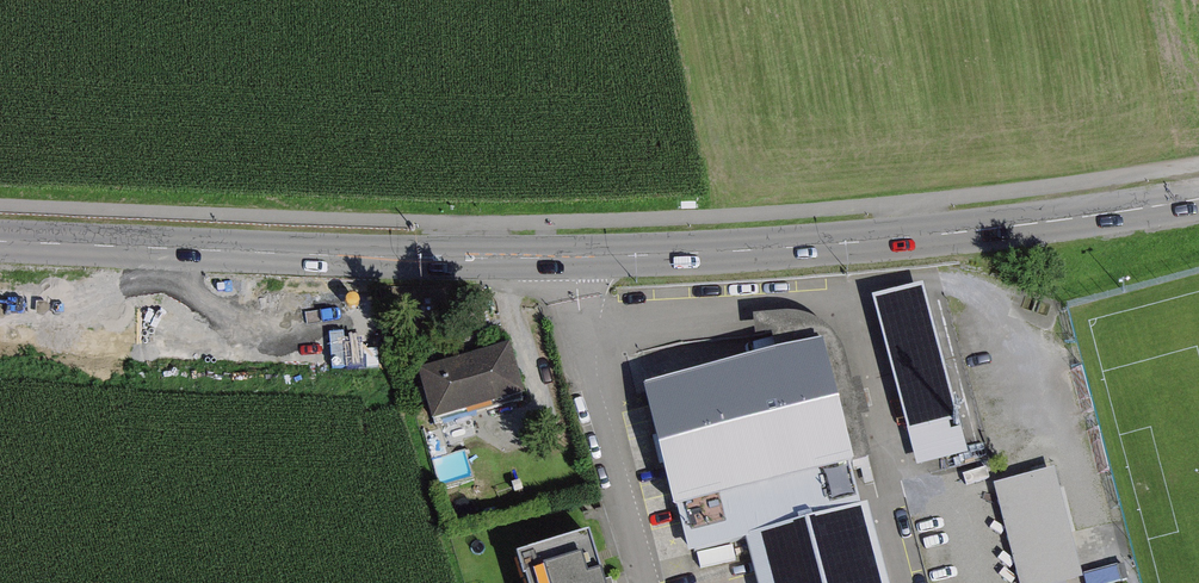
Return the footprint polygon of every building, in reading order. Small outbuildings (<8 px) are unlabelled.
[(648,378),(690,550),(737,539),(748,582),(885,582),(864,498),(827,507),(818,466),(855,457),(825,335),(648,378)] [(510,351),(435,367),(447,420),(522,404),(510,351)] [(516,552),(525,582),(608,582),(592,529),(516,552)]
